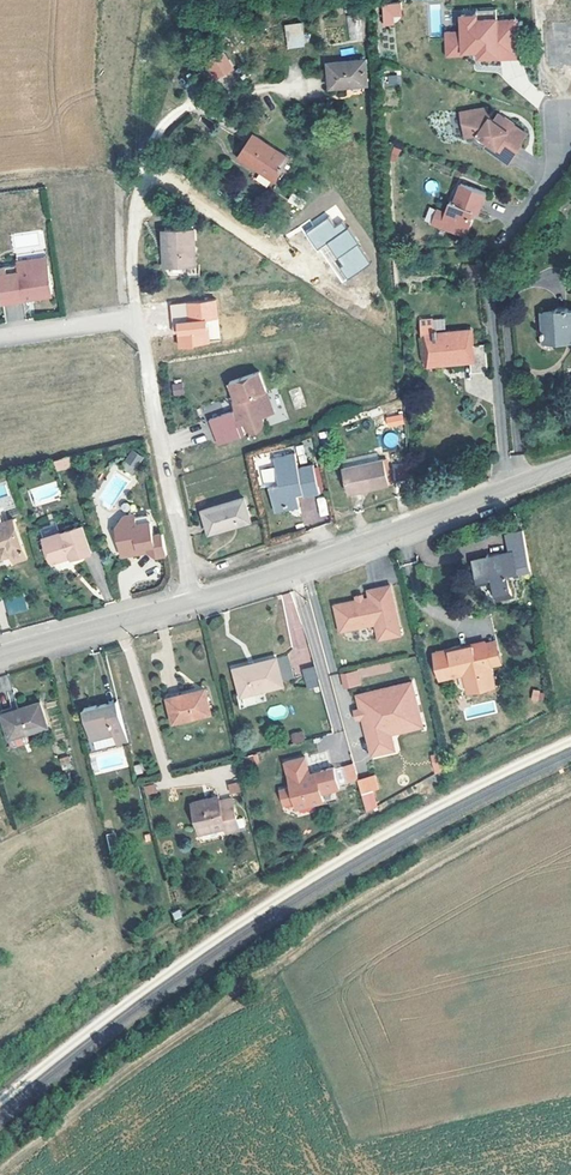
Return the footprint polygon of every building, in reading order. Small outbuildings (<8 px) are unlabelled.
[(400,3),(381,4),(382,25),(402,24),(400,3)] [(478,21),(498,20),(497,11),(478,12),(478,16),(478,21)] [(447,34),(448,57),(465,56),(465,53),(480,52),(480,56),(480,59),(500,58),(500,60),(520,60),(519,22),(498,23),(498,20),(478,21),(478,16),(463,16),(463,33),(447,34)] [(284,25),(287,49),(305,46),(302,23),(284,25)] [(549,74),(570,73),(570,29),(553,30),(554,48),(548,48),(549,74)] [(202,61),(214,82),(235,70),(222,49),(202,61)] [(343,86),(367,85),(366,61),(329,63),(331,90),(343,90),(343,86)] [(383,77),(385,87),(402,84),(400,74),(383,77)] [(451,118),(458,143),(470,140),(490,151),(488,155),(505,164),(515,145),(514,144),(519,134),(505,126),(506,125),(496,119),(495,122),(488,118),(485,124),(481,122),(478,111),(451,118)] [(287,159),(252,135),(238,156),(272,180),(287,159)] [(481,146),(479,150),(488,155),(490,151),(481,146)] [(444,215),(439,229),(461,237),(466,235),(471,221),(469,220),(471,213),(478,215),(484,196),(459,186),(452,205),(448,204),(444,215)] [(303,201),(290,193),(285,200),(298,208),(303,201)] [(346,279),(371,263),(333,207),(309,222),(313,228),(305,233),(317,251),(324,246),(346,279)] [(439,229),(444,215),(436,212),(431,226),(439,229)] [(397,227),(398,242),(409,242),(408,227),(397,227)] [(170,249),(171,264),(196,262),(195,229),(165,231),(166,249),(170,249)] [(12,265),(41,260),(40,251),(10,257),(11,261),(12,265)] [(41,260),(12,265),(11,261),(0,263),(0,298),(18,294),(17,290),(27,288),(28,292),(43,290),(46,285),(41,260)] [(461,268),(463,289),(475,288),(475,278),(477,267),(461,268)] [(171,303),(174,348),(220,345),(217,300),(171,303)] [(568,312),(568,310),(553,310),(553,315),(542,315),(543,334),(541,334),(541,339),(545,339),(545,345),(570,344),(570,312),(568,312)] [(469,357),(470,363),(470,374),(487,372),(484,346),(471,347),(470,332),(436,336),(431,336),(424,336),(427,366),(461,363),(461,358),(469,357)] [(261,373),(232,383),(236,397),(240,395),(244,405),(236,408),(237,411),(210,420),(219,445),(246,436),(241,425),(245,423),(248,429),(252,432),(258,432),(262,429),(264,425),(265,420),(264,418),(275,414),(261,373)] [(184,386),(175,386),(176,398),(185,397),(184,386)] [(387,420),(389,428),(398,426),(396,418),(387,420)] [(397,435),(385,433),(383,445),(396,447),(397,435)] [(133,473),(144,457),(132,450),(121,466),(133,473)] [(272,488),(277,510),(301,504),(299,494),(298,491),(305,489),(306,493),(307,496),(322,493),(316,465),(300,468),(297,454),(275,459),(281,486),(272,488)] [(53,461),(56,472),(71,468),(68,457),(53,461)] [(349,492),(389,484),(384,460),(344,468),(349,492)] [(245,497),(205,508),(211,532),(251,521),(245,497)] [(319,516),(328,515),(325,497),(316,498),(319,516)] [(301,504),(277,510),(278,514),(302,509),(301,504)] [(143,534),(151,531),(145,512),(137,515),(143,534)] [(157,530),(151,531),(143,534),(137,515),(122,519),(118,517),(112,519),(108,526),(110,534),(108,534),(106,537),(108,544),(110,545),(112,545),(116,563),(119,564),(126,562),(128,556),(133,557),(137,549),(149,556),(161,552),(157,530)] [(1,552),(2,556),(12,553),(15,561),(28,556),(14,518),(0,523),(0,552),(1,552)] [(69,553),(71,561),(91,554),(83,527),(43,540),(50,563),(52,564),(62,561),(65,554),(69,553)] [(511,555),(501,557),(503,562),(493,564),(492,559),(474,563),(479,586),(493,583),(498,602),(514,598),(509,580),(520,578),(520,575),(531,573),(524,532),(508,535),(511,555)] [(364,600),(358,601),(335,606),(341,632),(376,625),(379,640),(402,635),(391,585),(369,590),(370,598),(364,600)] [(281,594),(293,650),(288,651),(291,666),(309,662),(294,591),(281,594)] [(7,615),(27,611),(24,593),(4,597),(7,615)] [(436,656),(441,680),(465,674),(469,691),(494,685),(484,644),(436,656)] [(281,655),(273,657),(276,670),(284,668),(281,655)] [(276,670),(273,657),(234,667),(241,694),(280,684),(279,682),(287,680),(284,668),(276,670)] [(343,689),(362,685),(361,678),(392,671),(389,662),(339,672),(343,689)] [(315,669),(303,672),(308,690),(321,687),(315,669)] [(390,725),(422,716),(413,681),(358,695),(361,709),(363,718),(373,756),(396,750),(392,735),(390,725)] [(200,689),(165,698),(171,721),(205,713),(200,689)] [(530,701),(542,703),(544,692),(532,690),(530,701)] [(38,703),(2,715),(10,738),(46,726),(38,703)] [(115,745),(126,742),(115,703),(103,706),(102,703),(82,709),(90,740),(93,740),(95,748),(114,743),(115,745)] [(358,720),(363,718),(361,709),(355,711),(358,720)] [(390,725),(392,735),(424,727),(422,716),(390,725)] [(302,730),(292,733),(295,744),(305,741),(302,730)] [(10,738),(13,746),(31,740),(29,731),(10,738)] [(89,751),(92,773),(127,768),(124,746),(89,751)] [(435,773),(442,771),(437,754),(429,756),(435,773)] [(69,755),(59,758),(62,770),(72,767),(69,755)] [(253,756),(245,758),(247,767),(255,764),(253,756)] [(291,787),(280,790),(284,805),(295,802),(297,809),(324,802),(322,794),(340,789),(334,768),(321,771),(319,774),(310,776),(310,774),(305,757),(285,762),(291,787)] [(368,780),(359,782),(362,795),(371,793),(368,780)] [(229,795),(240,793),(239,782),(228,783),(229,795)] [(155,783),(143,786),(145,795),(157,792),(155,783)] [(366,812),(375,808),(371,793),(362,795),(366,812)] [(231,802),(217,806),(215,798),(190,805),(198,834),(223,826),(225,833),(238,829),(231,802)] [(105,835),(109,851),(117,849),(113,833),(105,835)]
